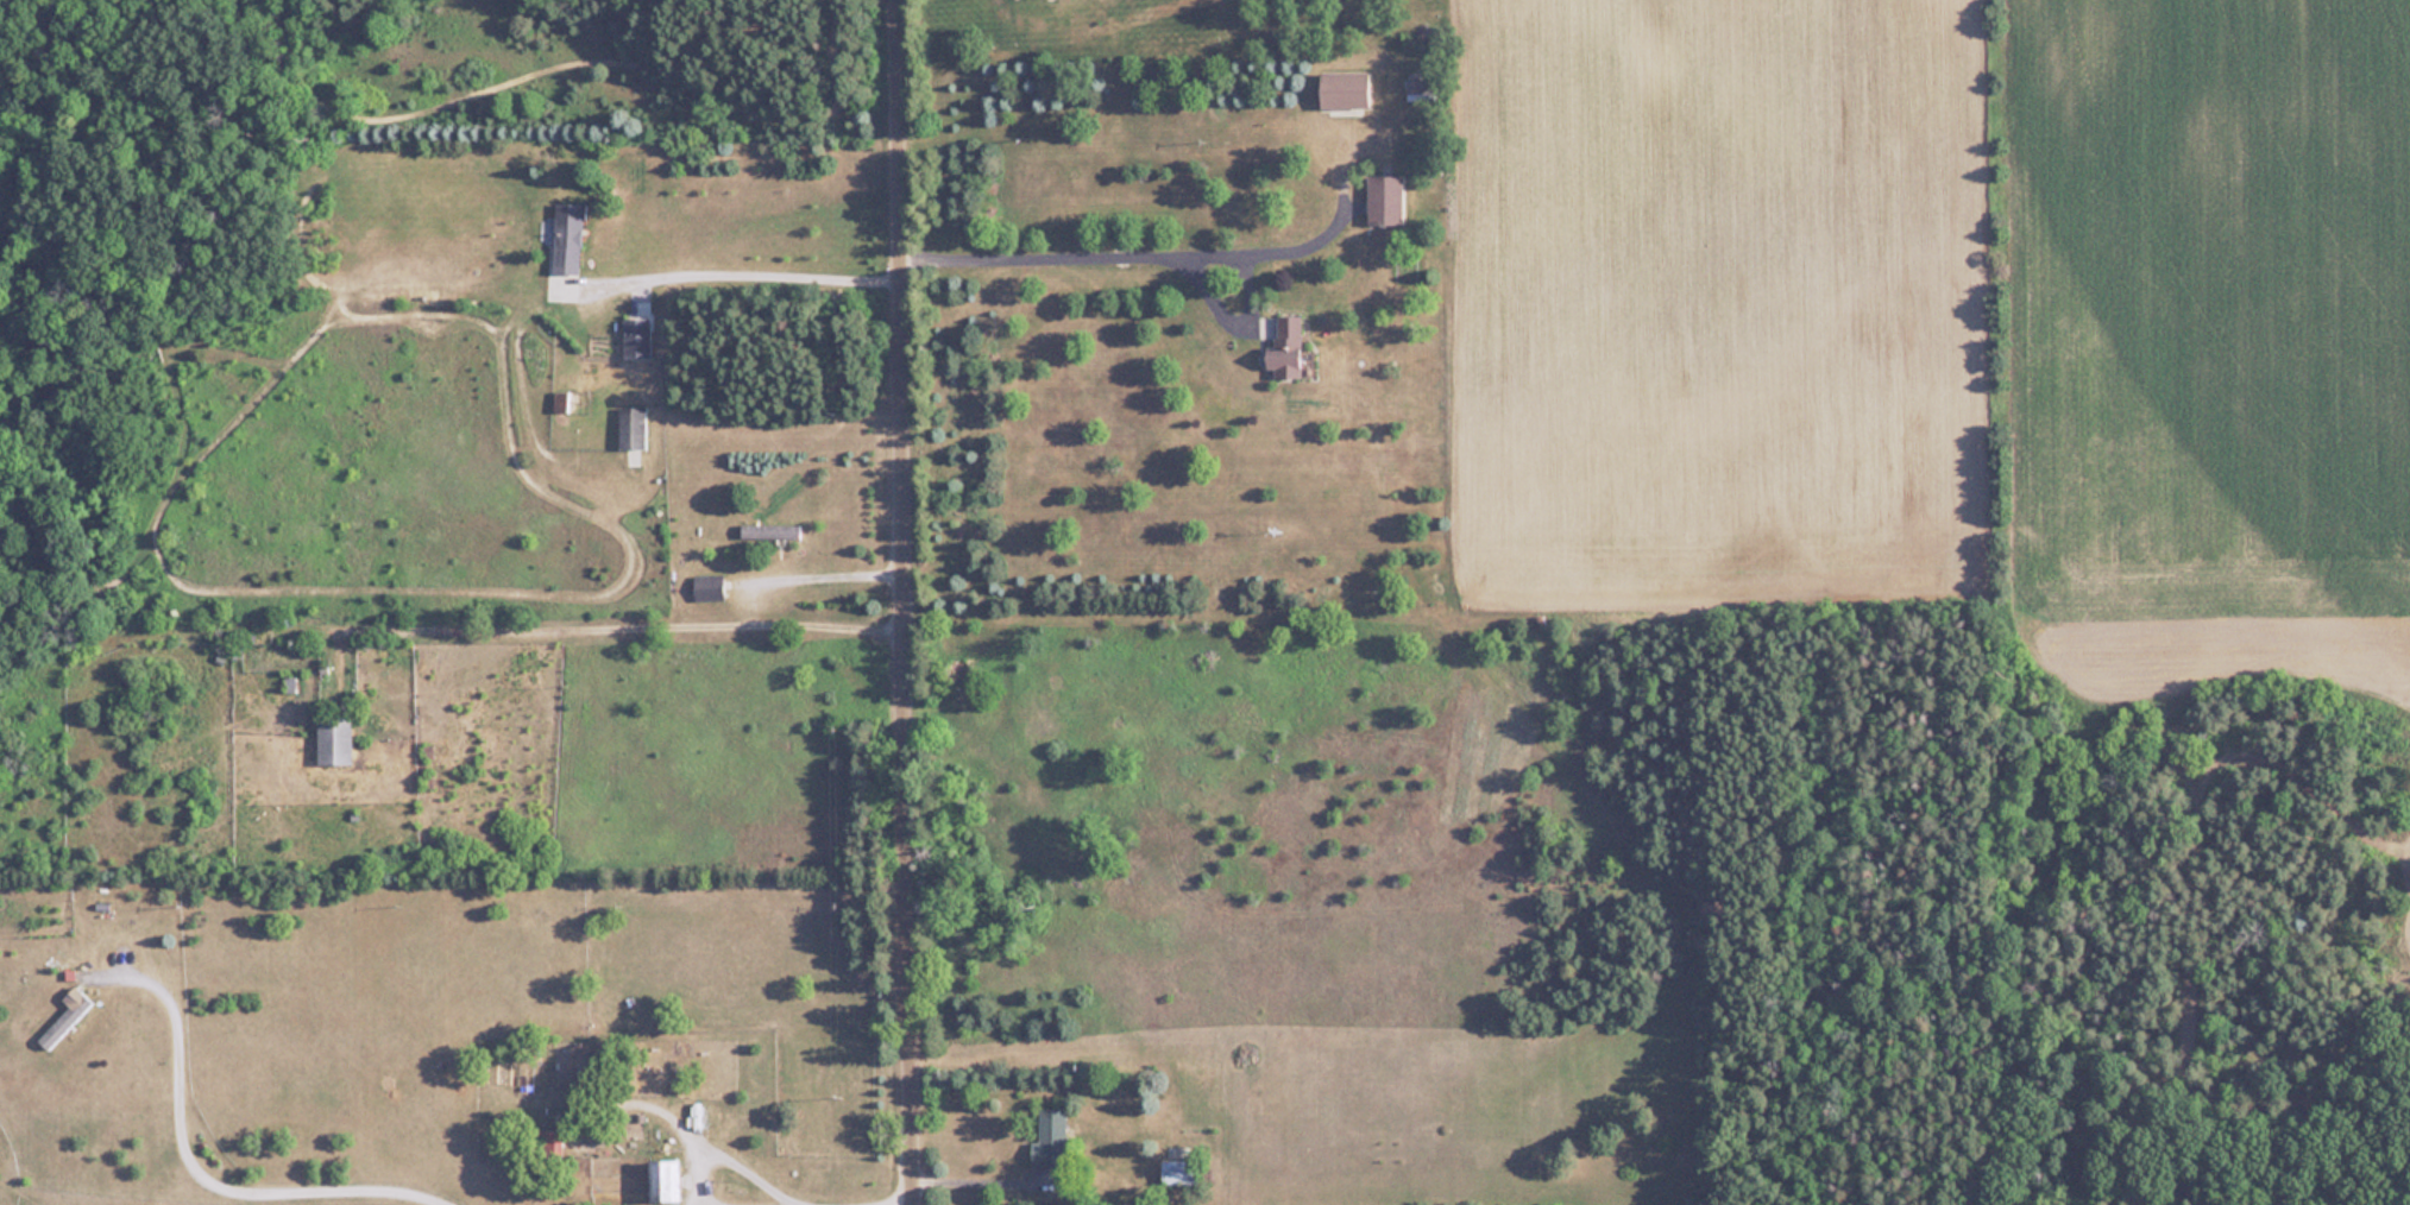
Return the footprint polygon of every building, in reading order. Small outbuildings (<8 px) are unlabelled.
[(1369,71),(1320,71),(1320,106),(1369,106),(1369,71)] [(1402,174),(1368,174),(1368,224),(1402,224),(1402,174)] [(582,203),(554,203),(553,272),(581,272),(582,203)] [(1301,314),(1272,314),(1272,368),(1274,368),(1274,377),(1300,377),(1301,314)] [(623,358),(650,358),(650,317),(623,317),(623,358)] [(554,411),(587,411),(587,392),(554,392),(554,411)] [(644,407),(618,407),(618,449),(644,449),(644,407)] [(799,538),(799,523),(740,523),(740,538),(799,538)] [(693,575),(693,599),(723,599),(723,575),(693,575)] [(316,764),(351,764),(351,708),(316,708),(316,764)] [(92,1003),(82,993),(36,1039),(46,1049),(92,1003)] [(1063,1107),(1039,1107),(1039,1141),(1031,1141),(1031,1165),(1063,1165),(1063,1107)] [(678,1160),(648,1160),(648,1198),(678,1198),(678,1160)] [(1161,1184),(1196,1184),(1196,1160),(1161,1160),(1161,1184)]
